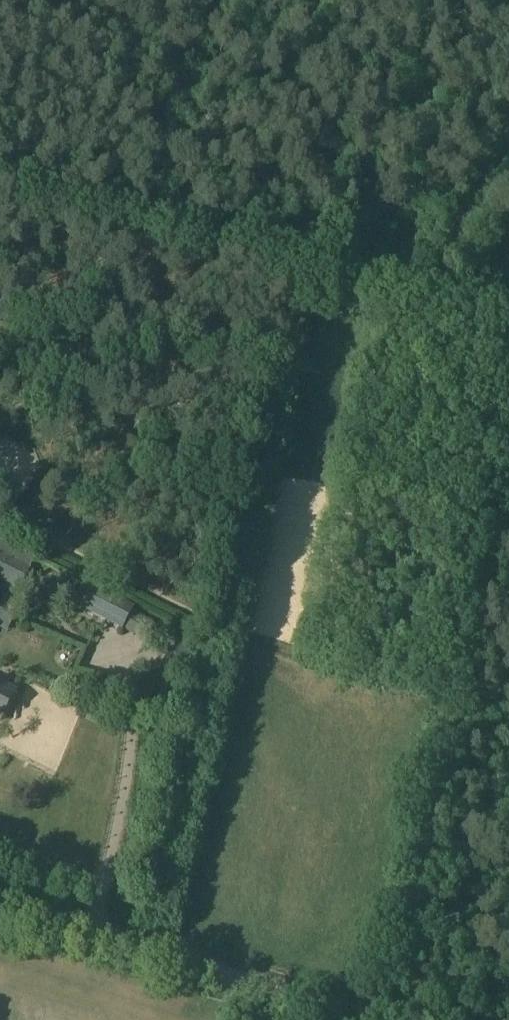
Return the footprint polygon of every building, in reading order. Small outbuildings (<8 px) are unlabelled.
[(19,591),(30,569),(29,568),(34,559),(0,541),(0,582),(19,591)] [(79,609),(109,625),(121,631),(134,606),(92,585),(79,609)] [(0,684),(0,720),(15,692),(0,684)]
